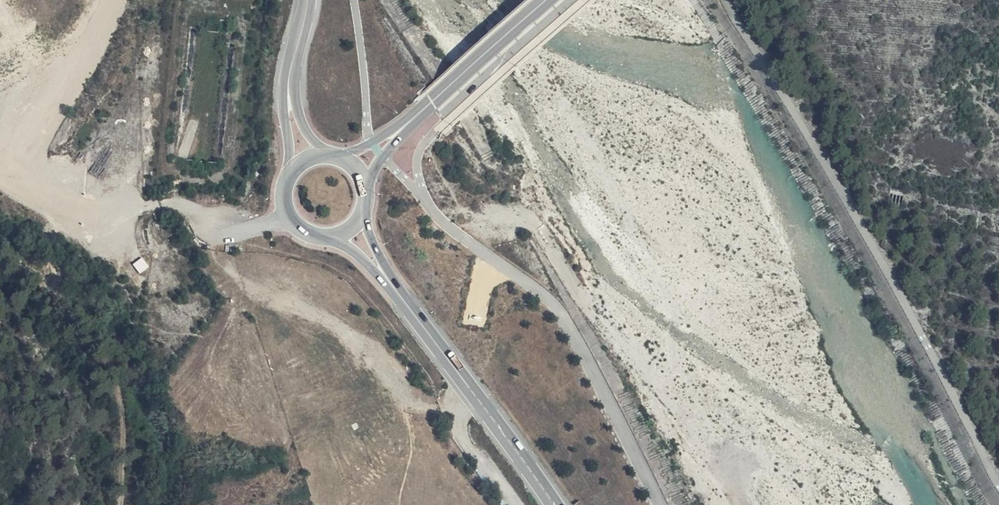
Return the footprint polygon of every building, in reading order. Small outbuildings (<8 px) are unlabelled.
[(143,257),(134,264),(141,273),(150,266),(143,257)]
